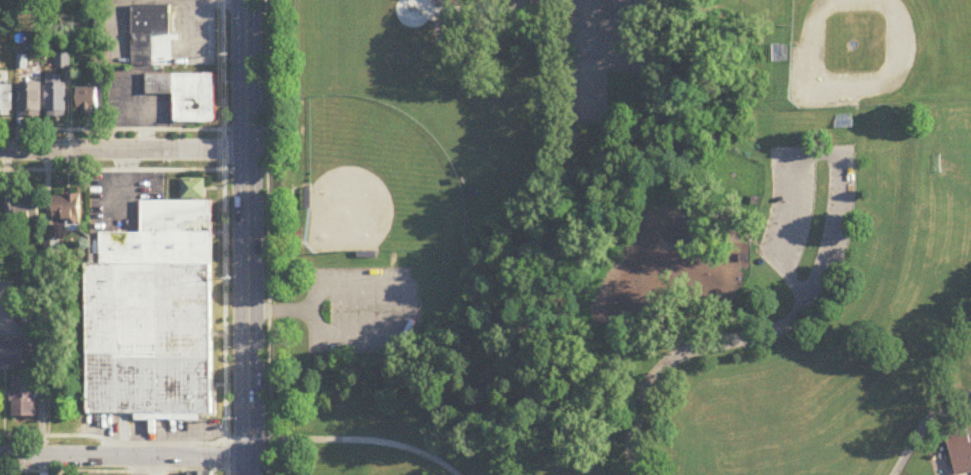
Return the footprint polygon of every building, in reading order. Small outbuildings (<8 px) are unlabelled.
[(132,66),(156,67),(156,36),(171,36),(171,7),(132,6),(132,66)] [(784,55),(784,47),(773,47),(773,61),(782,61),(782,55),(784,55)] [(216,124),(216,74),(147,75),(147,96),(175,95),(175,124),(216,124)] [(48,117),(67,117),(67,76),(48,76),(48,117)] [(21,117),(43,117),(43,83),(21,83),(21,117)] [(13,116),(13,85),(0,85),(0,116),(13,116)] [(98,89),(79,89),(79,114),(98,114),(98,89)] [(834,116),(834,129),(851,129),(851,116),(834,116)] [(182,179),(182,200),(205,200),(205,179),(182,179)] [(81,195),(54,195),(54,221),(81,221),(81,195)] [(39,196),(12,196),(12,220),(39,220),(39,196)] [(87,416),(135,415),(135,422),(201,422),(201,416),(213,416),(212,202),(142,202),(142,233),(100,233),(100,265),(86,265),(87,416)] [(0,343),(0,367),(26,367),(26,343),(0,343)] [(37,378),(13,378),(13,418),(37,418),(37,378)] [(940,433),(970,425),(970,474),(949,474),(940,433)]
